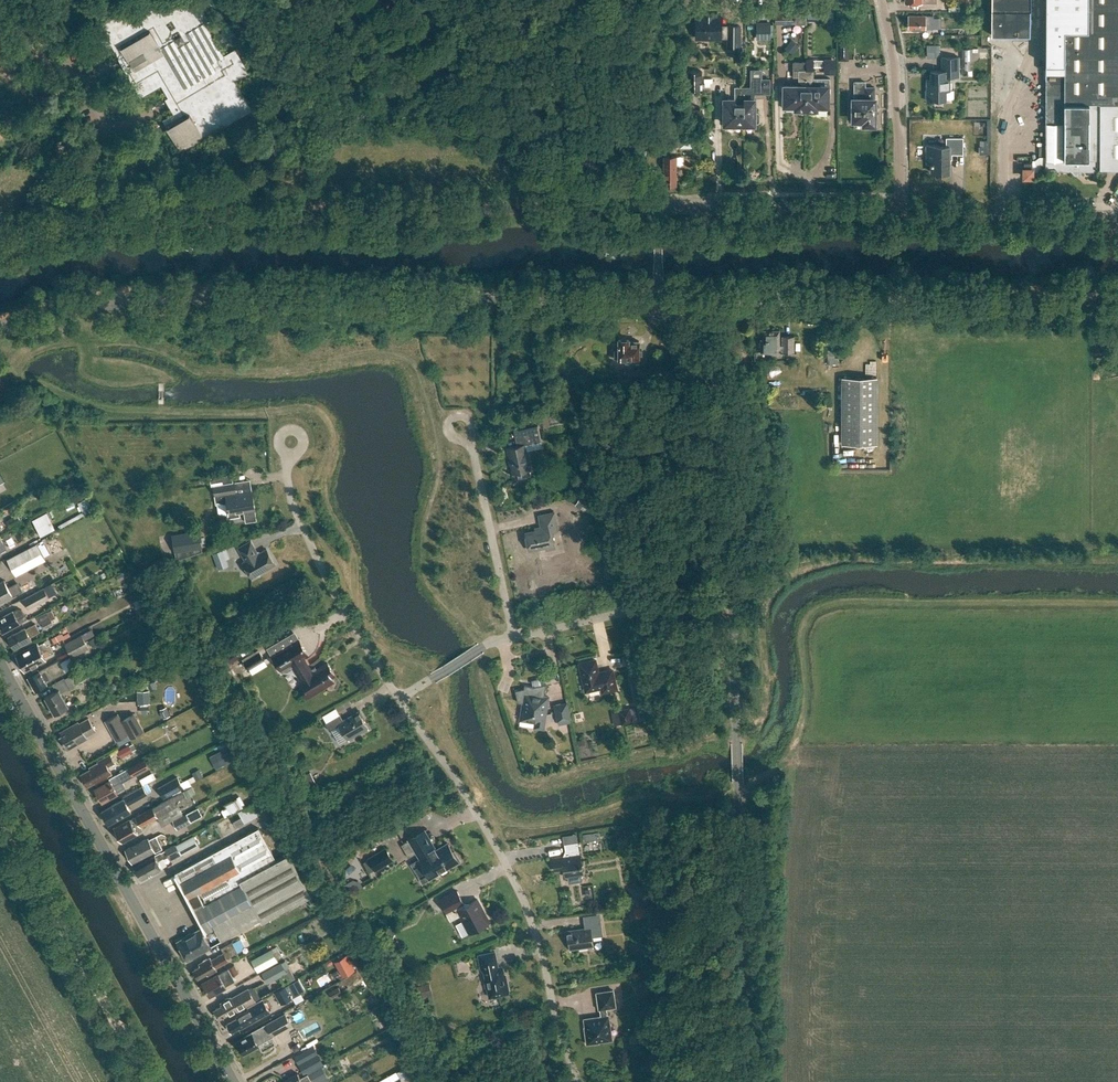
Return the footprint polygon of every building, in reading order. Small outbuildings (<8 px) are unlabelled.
[(217,69),(185,88),(161,46),(172,40),(176,47),(192,38),(188,31),(209,19),(198,0),(170,0),(163,4),(161,0),(153,0),(118,20),(113,13),(91,26),(105,50),(114,45),(120,56),(118,57),(120,62),(121,62),(141,96),(162,84),(169,97),(166,99),(174,113),(164,120),(182,151),(252,110),(235,81),(249,73),(235,49),(213,62),(217,69)] [(991,34),(1030,35),(1030,24),(1030,10),(1031,10),(1031,0),(992,0),(991,34)] [(1117,168),(1117,0),(1046,0),(1045,168),(1056,168),(1058,171),(1070,171),(1073,173),(1080,173),(1082,171),(1098,171),(1100,168),(1117,168)] [(775,11),(776,23),(796,23),(795,11),(775,11)] [(721,16),(713,16),(713,15),(704,15),(704,16),(696,16),(696,23),(694,25),(694,28),(696,30),(696,38),(721,38),(721,16)] [(909,15),(909,28),(933,29),(933,15),(909,15)] [(757,22),(756,39),(770,40),(770,22),(757,22)] [(682,23),(673,24),(674,34),(684,32),(682,23)] [(739,47),(739,25),(729,25),(728,47),(739,47)] [(800,46),(793,41),(788,47),(795,53),(800,46)] [(841,41),(841,62),(851,62),(851,41),(841,41)] [(962,48),(962,70),(972,70),(972,48),(962,48)] [(931,79),(927,79),(927,101),(934,100),(934,99),(946,99),(946,90),(950,90),(950,76),(959,76),(959,57),(942,57),(942,70),(931,70),(931,79)] [(828,86),(828,81),(820,81),(820,86),(814,86),(813,87),(809,87),(809,83),(813,80),(813,59),(806,59),(806,61),(806,70),(806,108),(816,108),(816,105),(828,105),(828,97),(828,86)] [(806,70),(806,61),(793,61),(793,77),(799,77),(799,80),(803,84),(803,87),(799,87),(798,86),(784,85),(784,97),(784,105),(796,105),(796,108),(806,108),(806,70)] [(744,96),(744,123),(745,123),(754,123),(754,122),(758,122),(760,121),(760,113),(758,111),(754,111),(754,93),(762,93),(770,93),(770,79),(762,79),(762,69),(751,69),(751,87),(742,87),(742,96),(744,96)] [(702,70),(686,70),(686,89),(700,89),(700,83),(702,83),(702,70)] [(853,110),(854,110),(853,120),(864,120),(864,124),(875,124),(875,114),(877,114),(877,106),(875,106),(875,98),(875,87),(865,87),(865,81),(854,81),(854,98),(853,98),(853,110)] [(724,120),(725,120),(725,123),(734,123),(744,123),(744,96),(742,96),(742,87),(735,87),(735,99),(725,99),(725,108),(725,112),(724,112),(723,113),(722,114),(722,115),(722,116),(722,117),(722,118),(723,118),(723,119),(724,120)] [(931,163),(931,172),(949,172),(949,154),(963,154),(963,137),(946,137),(946,145),(927,145),(927,163),(931,163)] [(664,156),(664,184),(676,184),(676,165),(676,156),(664,156)] [(1032,177),(1032,162),(1024,162),(1024,168),(1024,177),(1032,177)] [(761,339),(761,352),(794,352),(794,335),(782,335),(782,345),(779,345),(779,330),(763,329),(763,339),(761,339)] [(615,359),(625,359),(625,362),(639,362),(639,341),(629,341),(629,338),(618,338),(618,350),(615,350),(615,359)] [(827,346),(827,364),(839,364),(839,357),(835,357),(835,346),(827,346)] [(623,369),(623,377),(646,377),(646,368),(638,368),(638,369),(623,369)] [(842,377),(842,444),(876,444),(876,377),(842,377)] [(523,477),(531,475),(524,444),(541,441),(538,425),(524,428),(525,435),(516,437),(517,445),(508,447),(513,473),(521,471),(523,477)] [(214,485),(216,503),(227,505),(229,518),(240,516),(239,512),(244,512),(246,522),(257,520),(252,491),(251,486),(238,488),(238,493),(236,493),(234,482),(214,485)] [(580,497),(575,506),(585,511),(589,503),(580,497)] [(84,512),(92,508),(86,498),(78,503),(84,512)] [(541,526),(535,528),(535,530),(526,532),(529,550),(546,546),(547,550),(555,548),(551,528),(557,527),(554,512),(539,515),(541,526)] [(45,513),(33,519),(41,536),(53,531),(45,513)] [(6,520),(10,528),(22,521),(18,514),(6,520)] [(191,534),(173,537),(174,541),(175,551),(179,551),(202,547),(200,540),(192,541),(191,534)] [(245,560),(243,562),(252,577),(256,575),(260,575),(260,573),(275,564),(266,549),(260,552),(259,552),(257,552),(257,551),(251,540),(238,548),(245,560)] [(37,543),(7,559),(16,575),(45,559),(37,543)] [(227,549),(214,554),(220,569),(230,566),(227,560),(231,559),(227,549)] [(123,572),(116,576),(119,581),(125,577),(123,572)] [(13,596),(23,591),(18,582),(8,587),(4,580),(0,582),(0,603),(13,596)] [(22,598),(28,609),(49,597),(43,587),(22,598)] [(145,599),(138,602),(143,610),(150,607),(145,599)] [(156,614),(152,607),(144,612),(146,615),(150,613),(152,616),(156,614)] [(20,623),(19,622),(27,618),(22,609),(17,609),(13,611),(13,610),(0,618),(0,627),(3,632),(20,623)] [(41,622),(45,629),(54,624),(52,620),(56,618),(51,610),(47,612),(46,611),(37,617),(40,623),(41,622)] [(158,618),(141,626),(144,632),(161,623),(158,618)] [(25,627),(8,636),(15,648),(31,639),(30,637),(40,631),(35,623),(26,629),(25,627)] [(54,641),(69,636),(68,633),(53,638),(54,641)] [(82,635),(65,644),(72,657),(89,648),(82,635)] [(95,637),(89,640),(93,647),(99,644),(95,637)] [(299,638),(272,654),(281,670),(291,663),(301,679),(300,679),(303,683),(299,685),(306,697),(334,681),(331,677),(335,675),(328,663),(312,672),(303,656),(308,653),(299,638)] [(37,644),(17,655),(21,663),(51,647),(50,645),(47,646),(44,642),(38,645),(37,644)] [(51,647),(21,663),(25,670),(41,662),(41,663),(46,660),(45,657),(54,653),(51,647)] [(231,650),(224,654),(229,662),(236,657),(231,650)] [(99,667),(108,662),(105,657),(65,678),(65,677),(53,684),(56,690),(45,697),(54,714),(69,706),(61,692),(70,687),(101,671),(99,667)] [(70,657),(60,662),(65,672),(75,667),(70,657)] [(268,665),(264,658),(250,666),(254,673),(268,665)] [(59,660),(28,676),(35,690),(47,683),(46,682),(65,672),(59,660)] [(595,660),(579,663),(586,691),(601,687),(602,692),(617,688),(612,669),(599,673),(595,660)] [(151,691),(158,688),(154,681),(148,684),(151,691)] [(518,702),(523,703),(520,720),(535,722),(535,727),(544,728),(548,696),(545,696),(546,684),(533,686),(525,685),(525,688),(515,690),(518,702)] [(150,690),(139,690),(139,703),(151,703),(150,690)] [(554,705),(557,723),(572,720),(568,702),(554,705)] [(167,707),(160,709),(163,718),(170,715),(167,707)] [(337,707),(322,713),(325,720),(339,714),(337,707)] [(614,712),(617,725),(638,720),(636,708),(614,712)] [(134,713),(130,715),(122,719),(118,713),(105,721),(116,741),(128,734),(131,739),(144,731),(134,713)] [(340,714),(325,723),(330,731),(339,725),(349,741),(369,729),(359,713),(344,722),(340,714)] [(61,731),(62,735),(60,736),(67,749),(87,738),(86,736),(96,731),(89,718),(79,723),(78,721),(61,731)] [(219,726),(213,730),(216,736),(223,732),(219,726)] [(134,752),(130,745),(119,752),(123,759),(134,752)] [(237,760),(231,746),(216,754),(223,767),(237,760)] [(99,762),(90,767),(91,769),(81,774),(88,785),(95,782),(96,783),(108,777),(107,776),(112,773),(108,766),(115,763),(110,755),(103,758),(98,761),(99,762)] [(110,780),(95,788),(102,800),(118,792),(114,785),(120,781),(120,782),(133,775),(129,767),(116,774),(109,778),(110,780)] [(199,769),(192,773),(196,780),(203,776),(199,769)] [(153,771),(139,777),(142,784),(156,778),(153,771)] [(310,772),(300,778),(307,791),(315,786),(310,778),(313,777),(310,772)] [(178,776),(158,788),(163,798),(183,787),(178,776)] [(131,811),(127,805),(147,794),(142,786),(123,797),(123,798),(101,810),(108,823),(131,811)] [(139,829),(142,828),(141,825),(158,816),(162,825),(172,819),(177,829),(191,822),(191,821),(202,815),(198,807),(183,815),(173,796),(131,819),(130,819),(113,828),(115,832),(117,831),(122,841),(138,833),(138,832),(140,831),(139,829)] [(240,796),(220,807),(225,815),(245,805),(240,796)] [(241,817),(233,821),(236,826),(264,811),(259,801),(238,812),(241,817)] [(258,828),(175,873),(206,931),(214,927),(221,939),(260,917),(262,921),(311,894),(289,853),(276,860),(258,828)] [(421,832),(428,829),(427,828),(403,842),(403,843),(409,840),(420,859),(419,860),(421,863),(413,867),(423,883),(436,875),(441,872),(442,874),(448,871),(447,868),(455,864),(455,865),(460,862),(454,851),(453,852),(447,843),(435,850),(434,848),(432,849),(421,832)] [(600,830),(584,833),(585,840),(601,837),(600,830)] [(195,834),(186,839),(191,849),(200,844),(195,834)] [(126,849),(132,862),(155,851),(155,852),(162,848),(156,836),(149,839),(148,837),(126,849)] [(580,854),(577,841),(564,843),(566,856),(553,858),(555,870),(565,869),(566,876),(568,876),(569,882),(582,880),(581,874),(583,873),(580,854)] [(134,866),(141,879),(153,872),(154,874),(163,869),(158,861),(164,858),(164,859),(168,856),(170,860),(181,854),(176,844),(161,852),(134,866)] [(386,847),(367,858),(375,871),(393,860),(386,847)] [(457,890),(440,899),(451,919),(460,915),(469,933),(490,922),(477,899),(465,906),(457,890)] [(634,917),(649,916),(648,906),(634,907),(634,917)] [(584,923),(585,930),(568,932),(570,951),(594,948),(592,937),(603,935),(601,920),(584,923)] [(390,925),(386,934),(392,937),(396,928),(390,925)] [(177,941),(180,945),(179,948),(182,954),(185,955),(188,960),(211,947),(200,928),(177,941)] [(202,964),(194,969),(198,977),(207,972),(208,974),(217,969),(216,968),(229,961),(227,958),(238,952),(232,942),(221,948),(224,953),(211,959),(210,957),(201,962),(202,964)] [(271,948),(251,959),(258,972),(278,960),(271,948)] [(484,971),(486,978),(485,980),(486,987),(488,988),(489,997),(493,996),(494,997),(498,996),(499,995),(508,993),(509,991),(507,983),(506,982),(503,967),(501,966),(498,967),(495,951),(480,955),(479,956),(481,969),(484,971)] [(347,955),(334,962),(343,977),(355,970),(347,955)] [(262,973),(267,983),(287,972),(282,962),(262,973)] [(203,982),(210,994),(225,986),(225,985),(235,980),(232,976),(238,972),(234,965),(228,968),(219,973),(203,982)] [(298,979),(275,992),(282,1004),(305,991),(298,979)] [(427,984),(416,986),(419,998),(429,996),(427,984)] [(338,986),(329,992),(333,999),(342,993),(338,986)] [(214,1009),(219,1018),(229,1012),(230,1013),(237,1009),(238,1010),(255,1000),(248,988),(240,993),(241,994),(232,999),(231,997),(223,1001),(225,1003),(214,1009)] [(613,990),(597,992),(599,1009),(600,1009),(601,1016),(584,1019),(586,1027),(587,1027),(588,1032),(585,1032),(587,1044),(599,1042),(599,1041),(612,1039),(608,1015),(607,1015),(606,1008),(616,1006),(613,990)] [(237,1017),(227,1023),(232,1031),(242,1026),(242,1027),(256,1019),(270,1011),(263,999),(247,1007),(248,1009),(245,1011),(236,1016),(237,1017)] [(285,1013),(266,1023),(273,1035),(291,1025),(285,1013)] [(238,1040),(240,1044),(239,1045),(244,1054),(259,1045),(257,1041),(268,1035),(264,1028),(253,1035),(251,1032),(245,1035),(246,1036),(238,1040)] [(313,1045),(294,1056),(298,1064),(317,1053),(313,1045)] [(374,1081),(417,1081),(412,1073),(417,1071),(412,1062),(374,1081)] [(310,1073),(314,1081),(326,1075),(322,1067),(310,1073)] [(300,1078),(298,1073),(283,1081),(284,1081),(303,1081),(300,1078)] [(308,1074),(300,1078),(303,1081),(312,1081),(308,1074)]
